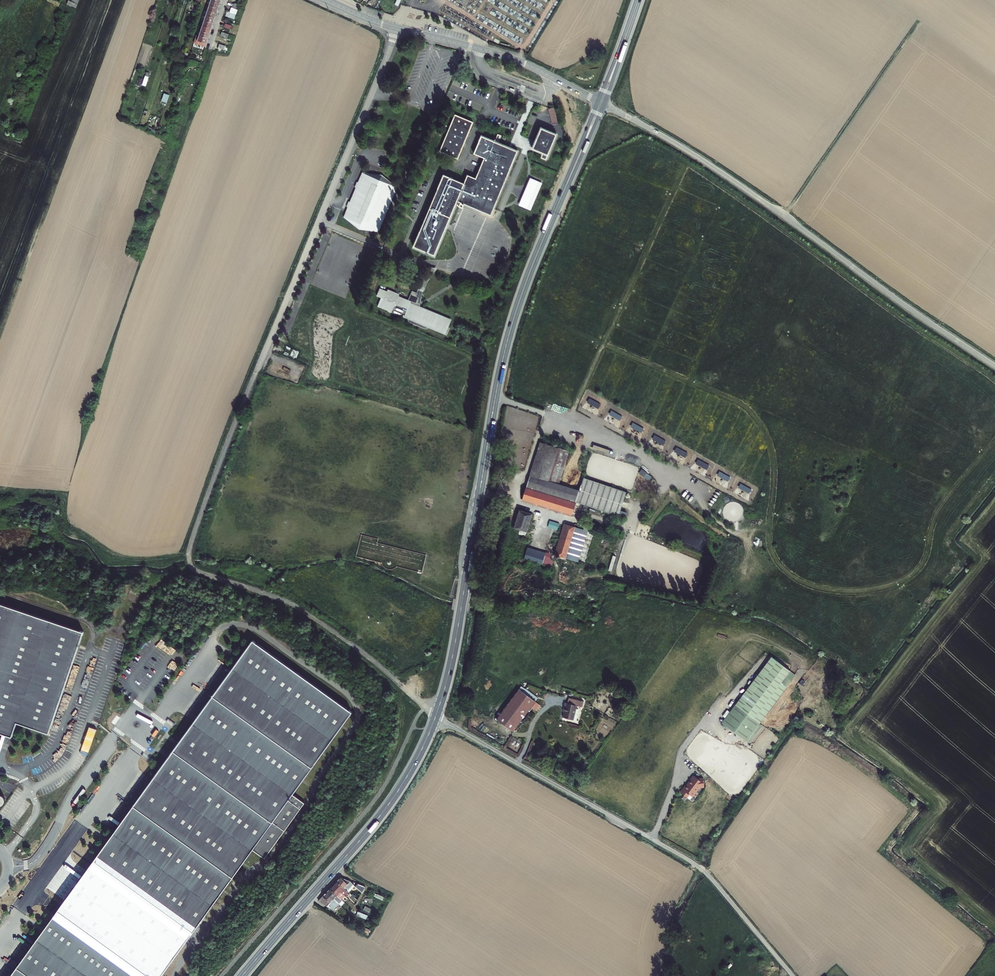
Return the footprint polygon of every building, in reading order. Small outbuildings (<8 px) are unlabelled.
[(206,5),(218,9),(219,4),(209,0),(208,0),(206,5)] [(226,16),(234,18),(239,4),(234,2),(231,12),(227,10),(226,16)] [(205,7),(205,10),(216,14),(218,9),(206,5),(205,7)] [(205,10),(203,15),(214,19),(216,14),(205,10)] [(203,15),(201,20),(213,24),(214,19),(203,15)] [(201,20),(200,25),(211,29),(213,24),(201,20)] [(221,35),(224,36),(223,38),(228,39),(231,25),(224,23),(221,35)] [(200,25),(198,30),(209,34),(210,31),(211,29),(200,25)] [(198,30),(196,35),(208,39),(209,34),(198,30)] [(197,41),(206,44),(208,39),(196,35),(195,40),(197,41)] [(452,91),(449,98),(456,100),(458,93),(452,91)] [(459,103),(474,107),(476,99),(461,96),(459,103)] [(549,109),(554,124),(562,122),(558,106),(549,109)] [(455,114),(441,150),(458,157),(473,121),(455,114)] [(548,159),(558,134),(543,128),(535,148),(545,152),(543,157),(548,159)] [(503,179),(507,181),(519,151),(482,135),(475,152),(486,156),(478,177),(470,174),(466,183),(492,193),(485,211),(493,214),(505,187),(500,185),(503,179)] [(534,168),(517,215),(531,220),(534,209),(532,209),(544,172),(534,168)] [(359,228),(378,230),(397,185),(381,173),(362,171),(358,181),(356,180),(354,185),(356,186),(350,200),(348,200),(346,205),(348,206),(344,216),(359,228)] [(459,200),(466,183),(446,174),(416,246),(436,254),(459,200)] [(492,193),(466,183),(459,200),(485,211),(492,193)] [(430,266),(419,292),(420,292),(419,295),(421,296),(420,302),(423,302),(425,290),(428,282),(438,268),(430,266)] [(384,297),(380,306),(411,318),(411,320),(412,322),(427,328),(429,328),(431,326),(449,334),(452,326),(451,326),(450,325),(452,319),(422,307),(423,302),(420,302),(421,296),(419,295),(420,292),(419,292),(414,290),(411,299),(401,295),(390,291),(382,288),(379,296),(384,297)] [(455,318),(423,305),(422,307),(452,319),(450,325),(451,326),(455,318)] [(632,423),(630,427),(642,432),(644,428),(632,423)] [(654,435),(652,439),(663,444),(665,440),(654,435)] [(558,484),(562,470),(568,451),(540,443),(523,499),(572,515),(572,514),(576,503),(579,491),(565,487),(562,485),(558,484)] [(579,491),(580,490),(579,489),(582,479),(584,472),(571,468),(565,487),(579,491)] [(566,471),(562,470),(558,484),(562,485),(566,471)] [(618,516),(625,493),(582,479),(579,489),(580,490),(590,492),(586,506),(618,516)] [(590,492),(580,490),(579,491),(576,503),(581,504),(586,506),(590,492)] [(581,504),(576,503),(572,514),(578,516),(581,504)] [(533,513),(520,509),(514,527),(515,527),(517,530),(518,530),(521,529),(527,531),(533,513)] [(565,524),(555,557),(561,559),(561,557),(567,558),(574,534),(577,535),(579,529),(579,527),(578,524),(576,523),(574,524),(573,526),(565,524)] [(578,561),(588,530),(579,527),(579,529),(577,535),(574,534),(567,558),(578,561)] [(527,549),(525,558),(542,563),(545,554),(527,549)] [(12,737),(16,723),(49,734),(83,632),(0,604),(0,733),(12,737)] [(253,640),(93,860),(193,932),(252,850),(264,858),(304,803),(292,794),(352,712),(253,640)] [(772,656),(734,705),(759,723),(795,675),(772,656)] [(519,690),(498,721),(515,732),(536,701),(519,690)] [(563,718),(573,721),(577,706),(565,703),(564,707),(566,708),(563,718)] [(734,705),(721,723),(746,742),(759,723),(734,705)] [(685,786),(679,793),(685,797),(687,793),(689,795),(692,797),(698,787),(703,787),(702,779),(697,779),(693,776),(689,780),(690,781),(686,786),(685,786)] [(351,886),(341,877),(337,881),(348,891),(349,890),(348,889),(351,886)] [(337,881),(334,885),(343,894),(345,892),(346,893),(346,894),(349,897),(351,895),(348,891),(337,881)] [(365,887),(358,883),(355,889),(362,893),(365,887)] [(334,885),(330,888),(341,898),(342,897),(341,896),(343,894),(334,885)] [(341,898),(330,888),(327,892),(338,902),(339,903),(342,899),(341,898)] [(338,902),(327,892),(319,900),(332,909),(338,902)] [(57,911),(10,975),(147,975),(57,911)]
